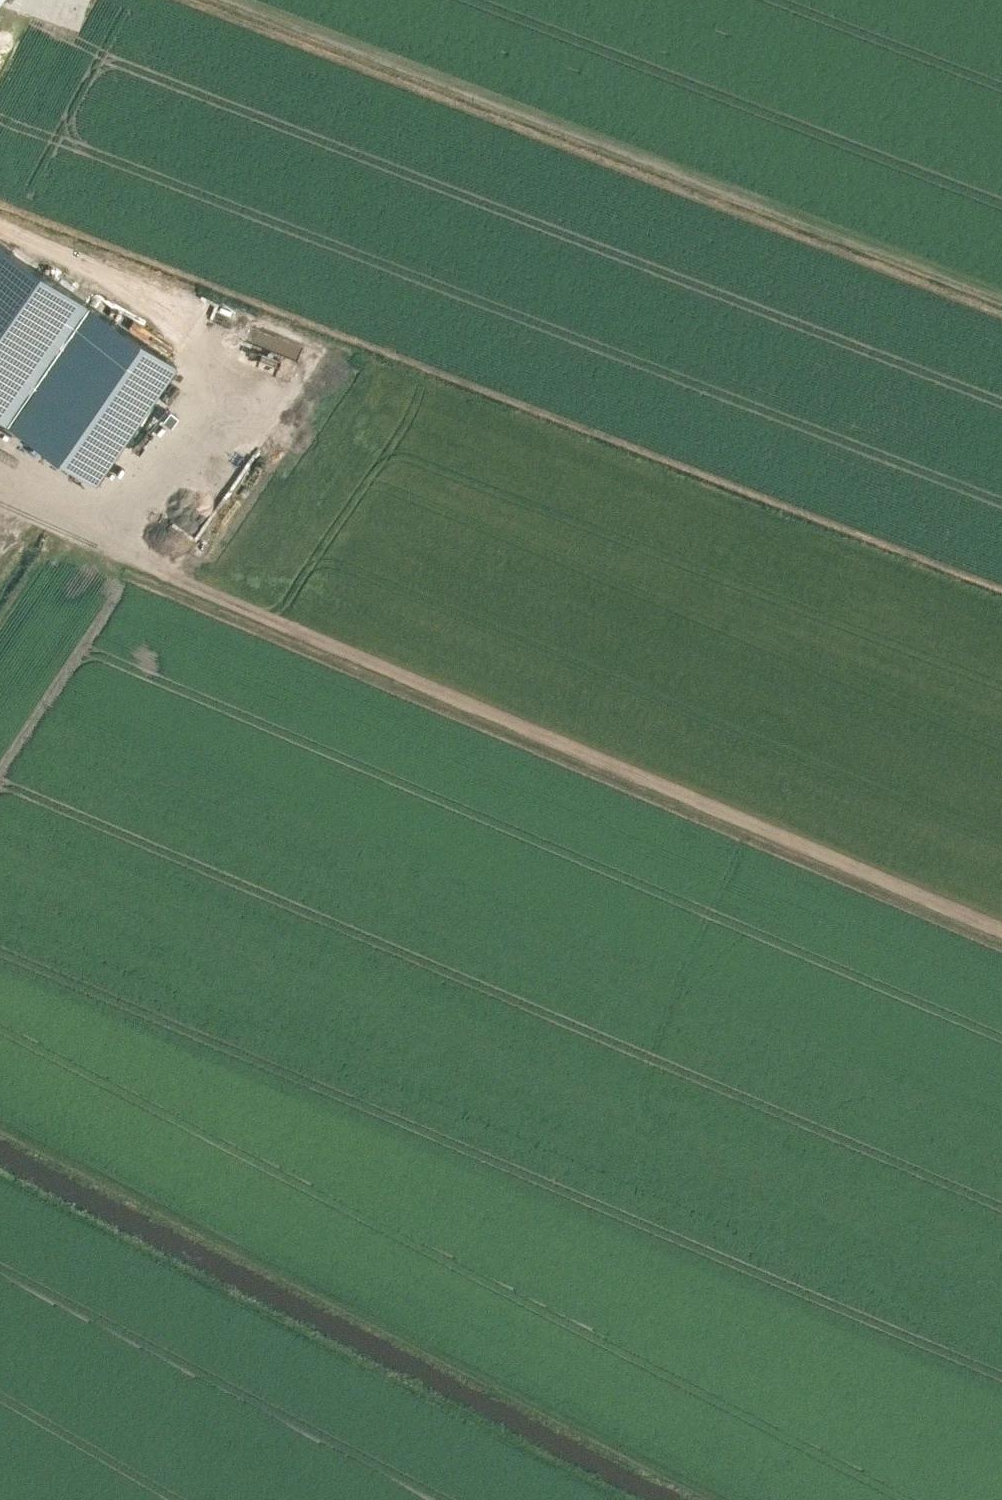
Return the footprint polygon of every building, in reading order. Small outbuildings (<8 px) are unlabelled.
[(90,481),(171,362),(0,244),(0,419),(90,481)]
